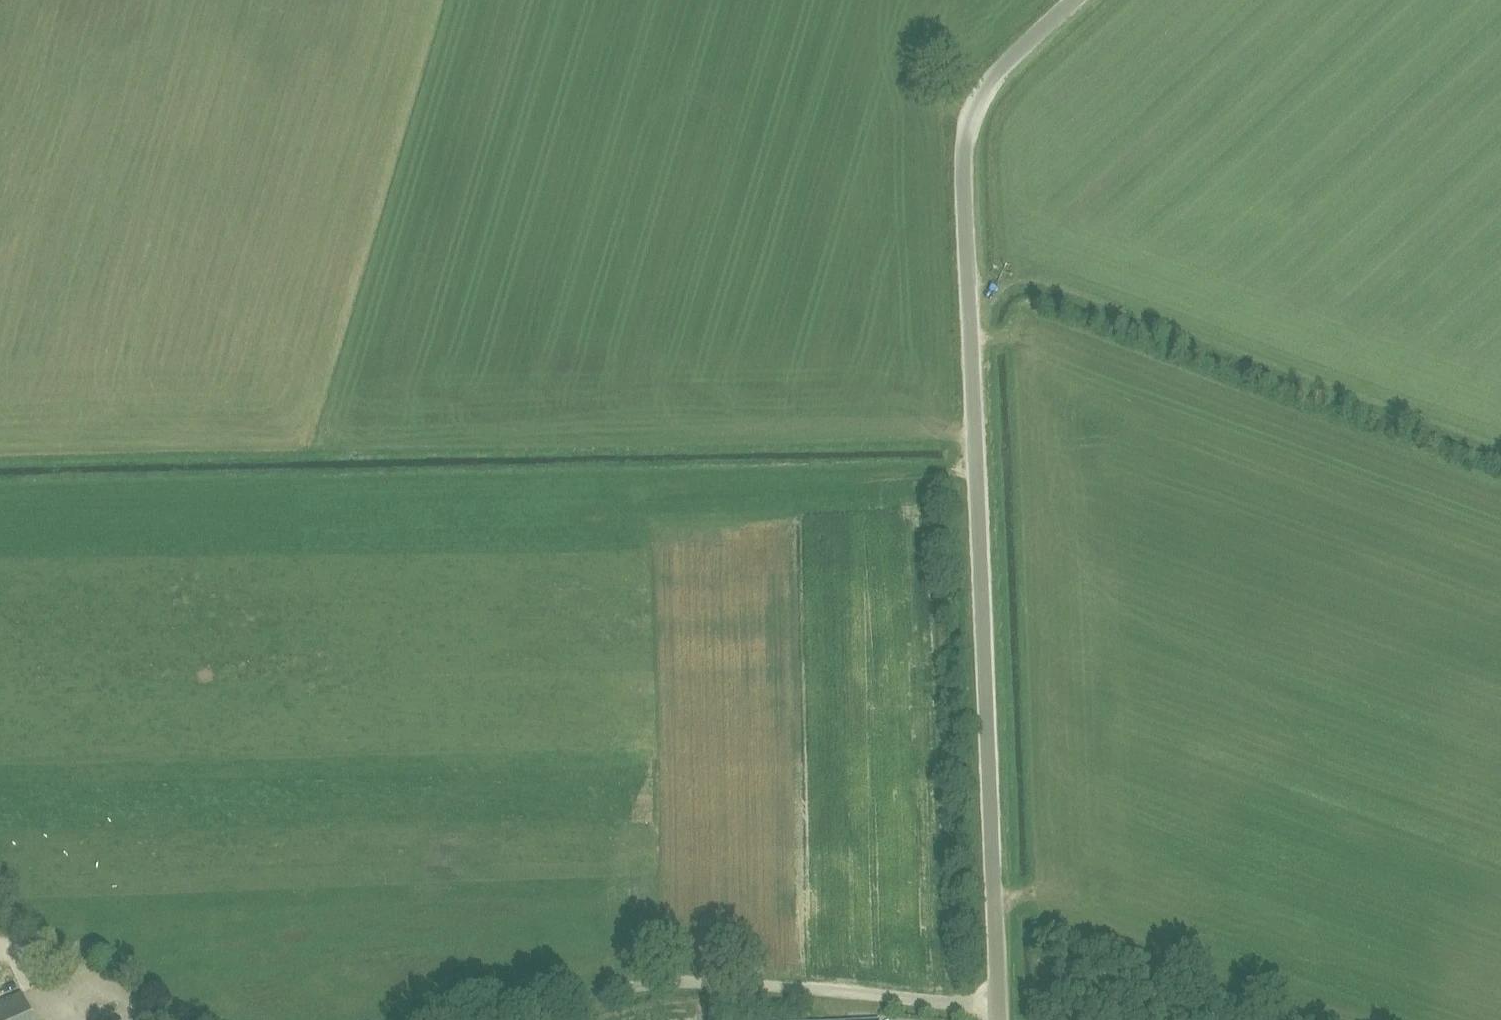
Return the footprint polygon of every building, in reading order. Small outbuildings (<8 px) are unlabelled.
[(20,991),(0,1000),(0,1019),(33,1019),(20,991)]
